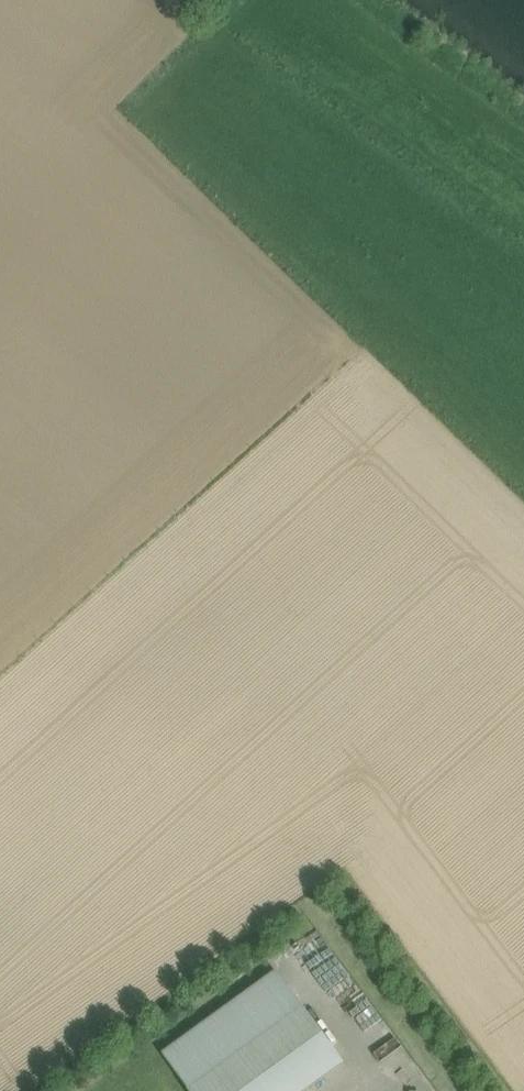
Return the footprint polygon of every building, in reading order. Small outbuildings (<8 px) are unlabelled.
[(343,1063),(277,970),(162,1053),(190,1090),(305,1090),(343,1063)]
